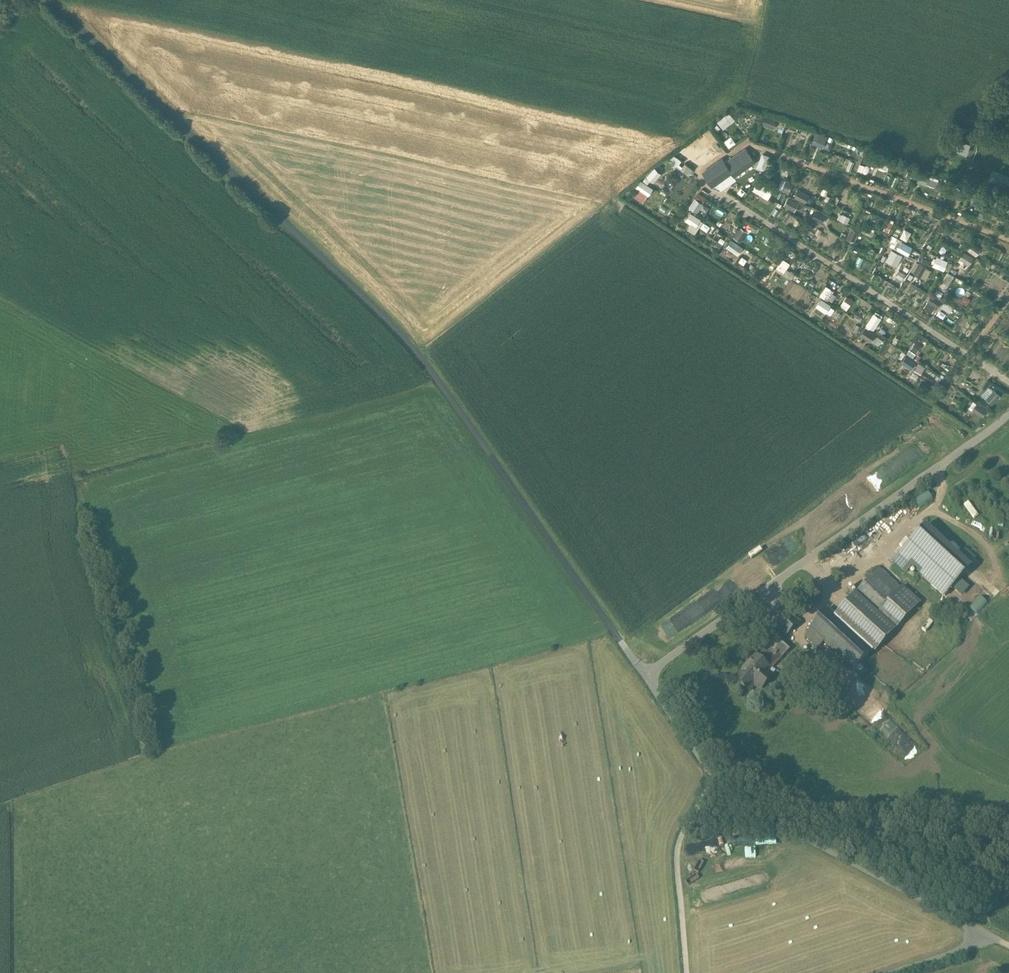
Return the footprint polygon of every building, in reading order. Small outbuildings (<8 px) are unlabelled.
[(719,119),(724,128),(737,120),(732,111),(719,119)] [(774,128),(777,119),(767,114),(763,124),(774,128)] [(817,130),(813,143),(831,149),(835,137),(817,130)] [(746,148),(725,162),(723,159),(704,172),(713,185),(718,182),(717,182),(732,172),(734,176),(746,168),(756,162),(746,148)] [(674,153),(670,160),(690,175),(695,168),(674,153)] [(654,182),(662,173),(656,167),(648,176),(654,182)] [(779,187),(789,193),(795,183),(784,177),(779,187)] [(664,185),(671,189),(675,183),(668,178),(664,185)] [(644,202),(654,187),(642,179),(637,186),(640,188),(635,196),(644,202)] [(754,189),(769,198),(774,190),(759,181),(754,189)] [(698,197),(705,201),(710,193),(703,188),(698,197)] [(808,201),(810,192),(798,188),(795,197),(808,201)] [(966,191),(965,196),(975,200),(977,195),(966,191)] [(690,206),(698,212),(705,203),(697,197),(690,206)] [(796,210),(798,206),(788,200),(785,205),(796,210)] [(824,222),(828,214),(816,208),(812,217),(824,222)] [(692,223),(690,227),(696,231),(703,219),(691,211),(686,219),(692,223)] [(841,212),(838,218),(849,223),(851,217),(841,212)] [(885,230),(891,231),(894,221),(888,220),(885,230)] [(743,241),(749,230),(740,225),(734,236),(743,241)] [(853,227),(848,237),(856,241),(860,230),(853,227)] [(902,236),(908,240),(913,231),(906,228),(902,236)] [(889,245),(899,247),(902,238),(892,236),(889,245)] [(733,238),(727,246),(741,256),(747,248),(733,238)] [(903,240),(899,248),(910,254),(914,246),(903,240)] [(977,255),(980,251),(971,245),(969,249),(977,255)] [(887,259),(899,265),(904,254),(891,248),(887,259)] [(934,264),(949,272),(954,263),(939,255),(934,264)] [(970,266),(973,260),(963,255),(960,261),(970,266)] [(801,276),(790,269),(794,263),(784,257),(777,268),(798,281),(801,276)] [(870,271),(875,263),(864,257),(860,265),(870,271)] [(918,260),(912,271),(927,279),(933,269),(918,260)] [(901,270),(898,275),(904,278),(907,273),(901,270)] [(947,271),(941,287),(948,290),(954,274),(947,271)] [(827,284),(821,295),(830,300),(835,289),(827,284)] [(961,300),(969,304),(972,297),(964,294),(961,300)] [(849,309),(855,299),(848,295),(842,305),(849,309)] [(925,306),(934,312),(940,302),(931,296),(925,306)] [(821,298),(817,306),(832,315),(836,307),(821,298)] [(943,306),(952,311),(955,306),(946,300),(943,306)] [(939,314),(945,317),(948,310),(942,307),(939,314)] [(875,330),(883,317),(875,312),(867,325),(875,330)] [(962,315),(952,328),(957,332),(967,319),(962,315)] [(916,339),(908,352),(915,356),(923,343),(916,339)] [(912,369),(915,364),(905,357),(902,361),(912,369)] [(920,362),(916,368),(923,372),(926,365),(920,362)] [(993,404),(1001,396),(992,385),(983,393),(993,404)] [(987,411),(988,408),(978,401),(976,405),(987,411)] [(976,405),(973,409),(983,416),(986,412),(976,405)] [(921,507),(934,498),(929,492),(917,502),(921,507)] [(966,505),(975,517),(979,514),(969,502),(966,505)] [(926,525),(893,560),(906,572),(911,566),(945,596),(971,567),(926,525)] [(963,556),(970,562),(973,558),(966,552),(963,556)] [(901,588),(879,568),(856,593),(878,613),(884,618),(907,593),(901,588)] [(902,586),(901,588),(907,593),(884,618),(878,613),(877,614),(895,630),(920,602),(902,586)] [(895,630),(877,614),(856,594),(837,616),(875,651),(895,630)] [(982,596),(972,608),(979,614),(989,603),(982,596)] [(800,622),(785,607),(771,622),(786,636),(800,622)] [(827,609),(810,628),(812,629),(823,640),(836,652),(854,632),(827,609)] [(823,640),(812,629),(807,637),(817,646),(823,640)] [(836,652),(855,670),(873,650),(854,632),(836,652)] [(776,637),(766,649),(770,652),(780,640),(776,637)] [(780,640),(770,652),(766,649),(759,657),(771,667),(771,666),(773,668),(790,649),(780,640)] [(756,654),(746,665),(749,668),(759,657),(756,654)] [(759,657),(749,668),(746,665),(735,678),(750,691),(756,684),(760,688),(771,674),(767,671),(771,667),(759,657)] [(873,715),(888,731),(897,723),(882,707),(873,715)]
